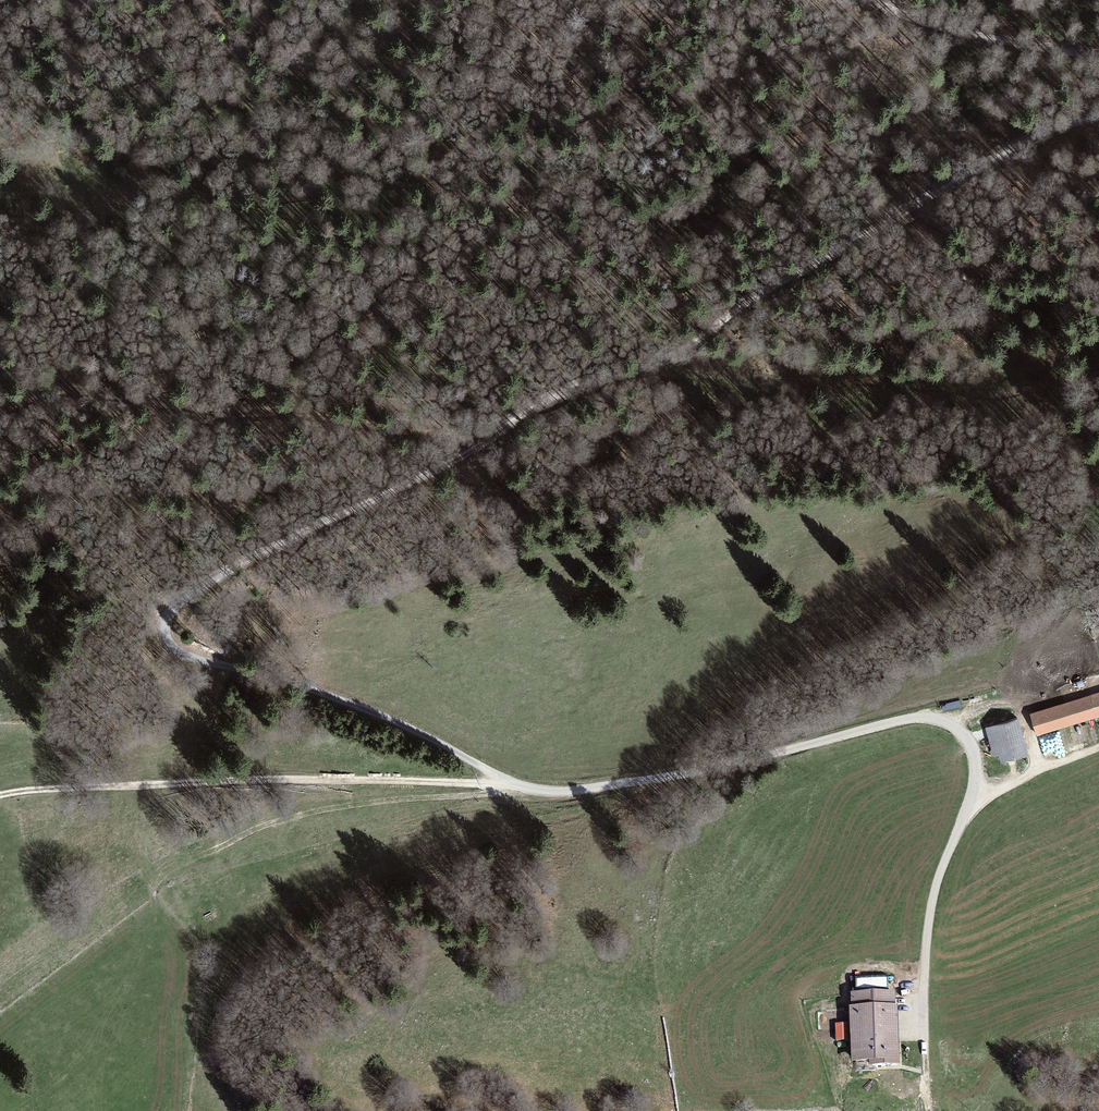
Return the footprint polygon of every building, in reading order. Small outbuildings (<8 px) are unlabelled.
[(1030,714),(1037,736),(1098,717),(1098,692),(1030,714)] [(1016,720),(986,728),(994,755),(998,754),(1002,764),(1028,755),(1016,720)] [(873,1074),(898,1074),(897,1049),(890,1049),(889,1019),(893,1019),(893,1005),(856,1006),(857,1069),(873,1068),(873,1074)]
